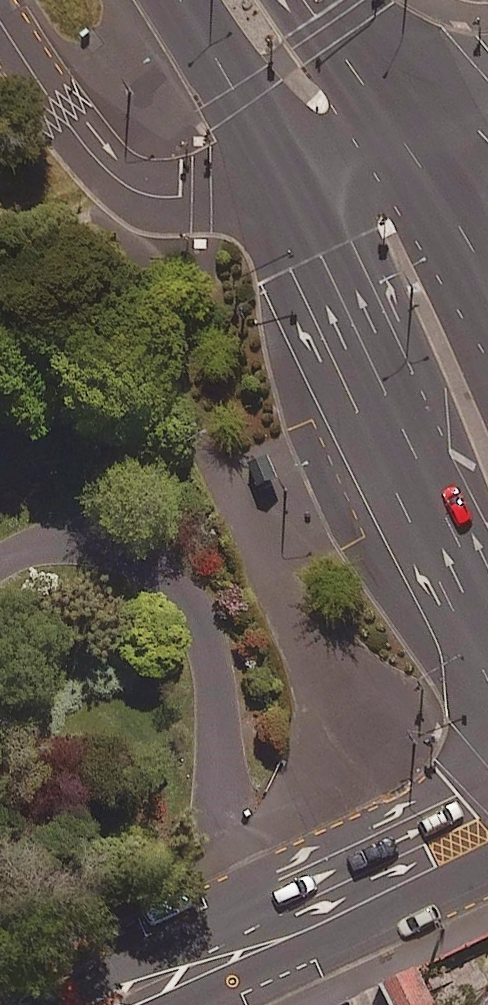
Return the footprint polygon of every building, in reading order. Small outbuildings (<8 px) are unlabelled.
[(418,967),(386,982),(397,1004),(436,1004),(418,967)]
